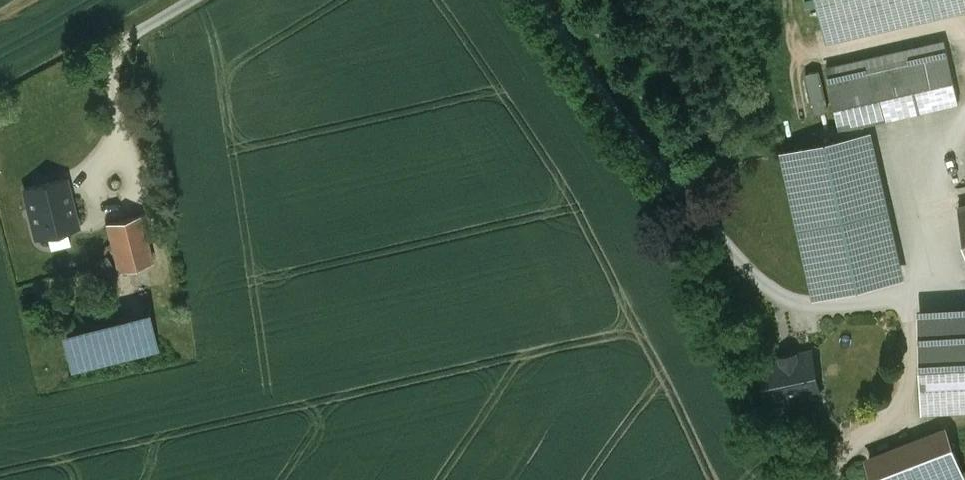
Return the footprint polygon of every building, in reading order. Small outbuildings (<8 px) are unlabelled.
[(805,1),(807,10),(817,8),(815,0),(811,0),(805,1)] [(824,17),(897,0),(821,0),(824,17)] [(824,17),(830,40),(964,10),(964,0),(897,0),(824,17)] [(945,43),(827,70),(831,85),(949,58),(945,43)] [(949,58),(831,85),(841,129),(842,129),(845,140),(865,135),(863,124),(959,102),(949,58)] [(814,111),(828,109),(823,68),(809,70),(814,111)] [(845,140),(818,146),(850,289),(898,279),(867,135),(865,135),(845,140)] [(66,155),(80,154),(78,137),(65,138),(66,155)] [(850,289),(818,146),(788,153),(819,296),(850,289)] [(65,177),(24,188),(32,219),(18,223),(22,240),(77,226),(65,177)] [(140,214),(107,222),(119,269),(152,261),(140,214)] [(149,314),(63,336),(71,367),(135,350),(134,345),(155,340),(156,345),(157,345),(149,314)] [(921,323),(925,411),(964,409),(964,321),(921,323)] [(155,340),(134,345),(135,350),(156,345),(155,340)] [(796,353),(781,356),(782,358),(761,362),(769,396),(787,392),(788,400),(819,394),(811,352),(796,355),(796,353)] [(869,463),(876,479),(963,479),(946,435),(869,463)]
